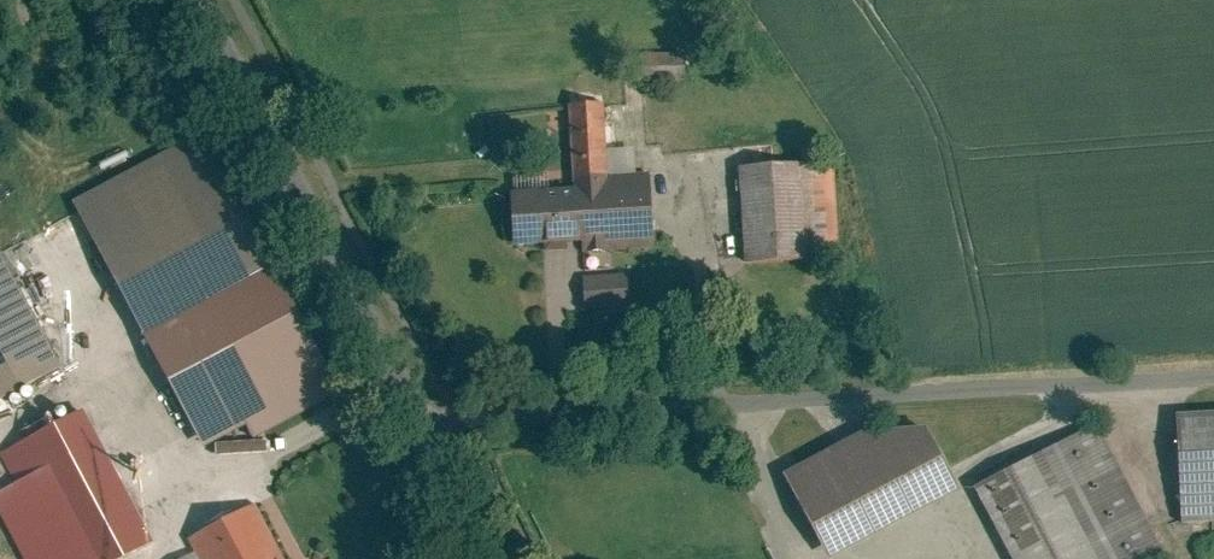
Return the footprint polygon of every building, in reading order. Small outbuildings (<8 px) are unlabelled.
[(681,28),(620,28),(620,55),(681,55),(681,28)] [(518,200),(521,254),(648,247),(645,190),(611,192),(607,106),(565,108),(570,197),(518,200)] [(205,138),(75,205),(202,448),(332,381),(205,138)] [(747,152),(749,271),(837,270),(836,171),(796,172),(796,151),(747,152)] [(0,254),(0,395),(58,364),(0,254)] [(634,306),(632,268),(588,270),(590,308),(634,306)] [(72,409),(5,445),(26,484),(0,498),(0,513),(25,558),(132,558),(149,550),(72,409)] [(1170,411),(1176,510),(1213,508),(1213,409),(1170,411)] [(1090,421),(967,481),(1006,558),(1158,558),(1090,421)] [(864,427),(779,472),(825,557),(955,488),(920,423),(864,427)] [(264,498),(185,540),(195,558),(296,558),(264,498)]
